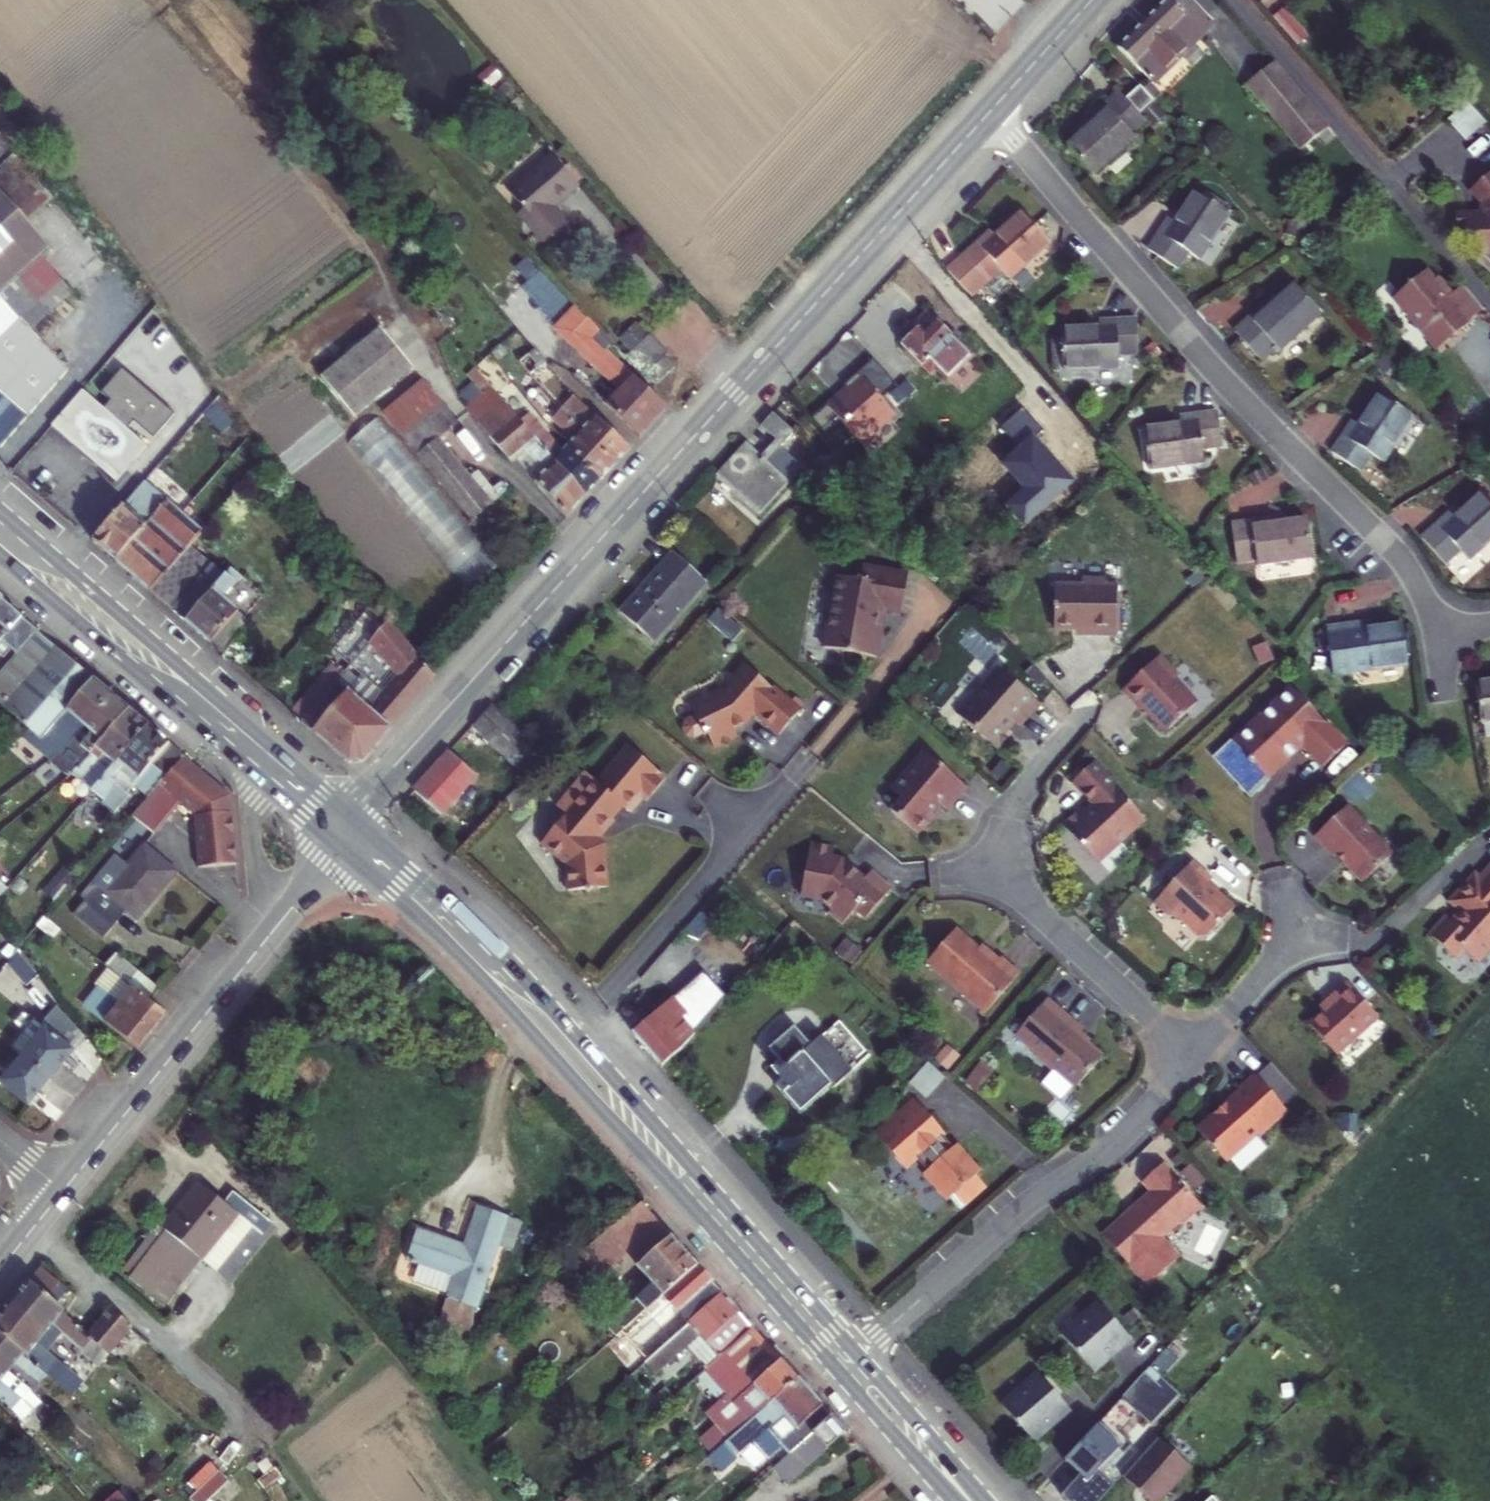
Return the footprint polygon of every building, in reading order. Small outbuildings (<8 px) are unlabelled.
[(987,25),(1009,0),(959,0),(987,25)] [(1209,37),(1219,27),(1192,0),(1182,0),(1124,60),(1158,92),(1209,37)] [(1288,16),(1300,6),(1295,0),(1275,0),(1288,16)] [(1275,65),(1249,89),(1303,150),(1329,127),(1275,65)] [(1137,112),(1152,96),(1138,81),(1123,98),(1137,112)] [(1123,98),(1115,89),(1089,115),(1093,119),(1067,146),(1092,174),(1133,137),(1129,132),(1144,117),(1137,112),(1123,98)] [(1484,122),(1466,101),(1446,118),(1464,139),(1484,122)] [(9,164),(0,152),(0,172),(9,164)] [(587,191),(560,161),(519,198),(544,227),(539,233),(551,245),(575,223),(565,212),(587,191)] [(0,172),(0,341),(15,326),(54,290),(65,279),(24,230),(49,209),(9,164),(0,172)] [(1474,191),(1485,203),(1486,215),(1471,216),(1471,215),(1459,215),(1460,228),(1468,228),(1469,240),(1481,240),(1481,245),(1484,245),(1485,256),(1489,260),(1489,177),(1474,191)] [(1168,220),(1149,251),(1180,269),(1192,251),(1201,259),(1228,212),(1196,192),(1176,223),(1168,220)] [(1065,262),(1038,234),(1010,259),(1003,251),(975,278),(999,303),(1015,290),(1025,299),(1065,262)] [(1396,300),(1435,347),(1452,333),(1455,337),(1472,322),(1470,320),(1484,309),(1463,283),(1454,292),(1441,276),(1437,280),(1428,272),(1396,300)] [(1323,311),(1296,280),(1267,307),(1263,301),(1235,326),(1258,353),(1274,339),(1282,347),(1323,311)] [(67,376),(25,338),(64,300),(54,290),(15,326),(0,341),(0,452),(67,376)] [(972,361),(933,324),(902,356),(931,383),(939,376),(949,385),(972,361)] [(611,408),(648,440),(675,411),(614,350),(617,346),(606,335),(589,351),(625,392),(611,408)] [(406,372),(372,336),(314,386),(346,425),(406,372)] [(636,356),(664,387),(684,369),(657,338),(636,356)] [(1151,370),(1150,338),(1112,338),(1112,347),(1075,346),(1078,385),(1133,383),(1131,373),(1151,370)] [(525,367),(537,380),(550,368),(540,355),(525,367)] [(830,419),(858,387),(839,369),(810,400),(830,419)] [(119,372),(98,396),(108,404),(101,412),(124,432),(131,425),(151,442),(173,417),(119,372)] [(439,443),(455,426),(415,384),(379,418),(420,462),(439,443)] [(512,463),(517,459),(528,449),(540,438),(520,415),(496,388),(467,415),(512,463)] [(1336,445),(1366,468),(1378,452),(1389,460),(1423,415),(1388,389),(1363,422),(1357,417),(1336,445)] [(80,394),(49,429),(70,448),(74,444),(117,481),(145,450),(124,432),(101,412),(80,394)] [(565,417),(585,435),(622,470),(638,451),(580,400),(565,417)] [(578,444),(571,451),(608,485),(622,470),(585,435),(565,417),(558,425),(578,444)] [(752,449),(722,482),(765,521),(807,474),(786,455),(800,439),(778,420),(766,433),(782,447),(767,463),(752,449)] [(1240,466),(1233,431),(1197,435),(1197,442),(1162,449),(1169,489),(1223,480),(1221,470),(1240,466)] [(549,449),(594,501),(608,485),(571,451),(566,456),(546,436),(542,440),(549,449)] [(538,460),(549,449),(542,440),(540,438),(528,449),(538,460)] [(482,491),(439,443),(420,462),(462,509),(482,491)] [(74,444),(70,448),(114,485),(117,481),(74,444)] [(528,449),(517,459),(542,485),(550,475),(538,460),(528,449)] [(575,521),(594,501),(549,449),(538,460),(550,475),(542,485),(575,521)] [(256,457),(239,471),(246,478),(262,464),(256,457)] [(92,548),(115,567),(167,507),(144,488),(92,548)] [(1459,568),(1471,557),(1479,565),(1489,555),(1489,500),(1464,523),(1459,518),(1434,541),(1459,568)] [(149,597),(194,544),(201,536),(167,507),(115,567),(149,597)] [(1330,579),(1324,539),(1285,545),(1285,539),(1248,545),(1255,585),(1277,583),(1277,588),(1330,579)] [(149,597),(184,627),(229,573),(194,544),(149,597)] [(711,591),(678,562),(627,621),(659,650),(711,591)] [(222,660),(249,629),(221,604),(240,582),(229,573),(184,627),(222,660)] [(906,614),(912,581),(867,573),(865,585),(860,584),(841,581),(829,652),(880,661),(889,611),(906,614)] [(1076,608),(1077,651),(1098,650),(1111,650),(1112,655),(1140,654),(1138,605),(1127,606),(1127,599),(1104,600),(1104,607),(1076,608)] [(1,649),(16,662),(0,681),(0,711),(5,716),(56,655),(0,606),(0,650),(1,649)] [(716,611),(708,624),(732,640),(741,628),(716,611)] [(363,766),(434,682),(387,625),(355,662),(362,668),(373,654),(398,683),(370,715),(333,687),(298,726),(346,767),(363,766)] [(1420,685),(1415,648),(1382,650),(1381,643),(1343,646),(1348,690),(1420,685)] [(56,655),(5,716),(31,738),(41,747),(44,743),(92,685),(56,655)] [(778,694),(750,670),(725,698),(696,711),(700,720),(690,724),(687,732),(691,740),(698,743),(708,738),(709,739),(712,738),(718,752),(742,740),(738,733),(749,729),(758,718),(783,740),(805,715),(780,693),(778,694)] [(1202,692),(1186,676),(1150,710),(1168,730),(1171,728),(1178,735),(1178,737),(1192,753),(1224,722),(1201,699),(1202,692)] [(75,730),(81,735),(111,702),(92,685),(44,743),(56,753),(75,730)] [(1025,771),(1040,754),(1035,750),(1041,742),(1046,747),(1049,747),(1068,726),(1027,690),(1001,720),(999,717),(984,735),(1025,771)] [(1282,732),(1260,753),(1277,771),(1274,773),(1293,792),(1313,772),(1310,769),(1325,756),(1328,758),(1348,780),(1371,758),(1315,700),(1298,717),(1294,713),(1279,728),(1282,732)] [(111,702),(81,735),(62,758),(80,774),(129,717),(111,702)] [(551,762),(497,710),(479,731),(533,783),(551,762)] [(148,734),(129,717),(80,774),(75,778),(94,795),(148,734)] [(56,753),(62,758),(81,735),(75,730),(56,753)] [(94,795),(92,798),(104,808),(102,810),(114,820),(131,800),(128,798),(134,791),(150,805),(161,793),(185,766),(148,734),(94,795)] [(545,847),(569,868),(571,895),(611,891),(608,847),(600,841),(627,810),(635,817),(647,802),(651,806),(670,783),(633,750),(601,786),(590,776),(561,810),(570,818),(545,847)] [(1260,753),(1257,755),(1274,773),(1277,771),(1260,753)] [(1325,756),(1310,769),(1313,772),(1328,758),(1325,756)] [(480,785),(454,761),(425,795),(450,819),(480,785)] [(185,766),(161,793),(195,822),(198,876),(235,874),(230,805),(185,766)] [(973,831),(992,808),(951,772),(918,811),(928,820),(918,833),(943,854),(955,841),(956,839),(955,837),(965,824),(973,831)] [(1146,805),(1124,780),(1101,802),(1122,824),(1113,832),(1109,828),(1091,844),(1126,882),(1174,839),(1145,807),(1146,805)] [(1375,823),(1343,855),(1362,875),(1364,873),(1391,900),(1420,872),(1396,848),(1397,847),(1375,823)] [(98,889),(100,890),(108,898),(147,851),(137,843),(98,889)] [(140,924),(179,877),(147,851),(108,898),(100,890),(76,919),(106,942),(128,914),(140,924)] [(891,899),(868,880),(859,878),(860,868),(837,864),(829,917),(850,921),(860,929),(856,933),(871,945),(884,928),(895,937),(919,908),(898,891),(891,899)] [(1241,899),(1221,880),(1183,921),(1199,935),(1206,935),(1228,955),(1237,955),(1264,927),(1248,912),(1245,912),(1236,904),(1238,902),(1241,899)] [(1238,902),(1236,904),(1245,912),(1248,912),(1238,902)] [(1477,916),(1487,925),(1477,937),(1473,933),(1456,952),(1477,970),(1485,962),(1489,966),(1489,902),(1477,916)] [(1006,968),(983,948),(954,981),(1013,1032),(1047,993),(1028,977),(1027,978),(1023,983),(1006,968)] [(105,969),(118,980),(90,1015),(136,1054),(165,1019),(151,1007),(161,995),(116,958),(105,969)] [(1010,964),(1006,968),(1023,983),(1027,978),(1010,964)] [(691,1090),(765,1006),(743,984),(724,1000),(722,997),(660,1054),(691,1090)] [(1406,1033),(1375,1000),(1361,1012),(1365,1017),(1352,1029),(1337,1042),(1365,1071),(1406,1033)] [(68,1060),(85,1040),(63,1010),(41,1037),(68,1060)] [(1365,1017),(1361,1012),(1347,1025),(1352,1029),(1365,1017)] [(1043,1054),(1055,1065),(1065,1073),(1063,1075),(1080,1089),(1081,1087),(1104,1106),(1131,1075),(1116,1062),(1105,1053),(1108,1050),(1110,1048),(1075,1018),(1043,1054)] [(33,1031),(11,1057),(20,1064),(47,1086),(68,1060),(41,1037),(33,1031)] [(1108,1050),(1105,1053),(1116,1062),(1119,1059),(1108,1050)] [(830,1137),(867,1104),(845,1078),(831,1091),(827,1085),(840,1073),(826,1055),(802,1077),(809,1085),(802,1091),(809,1099),(802,1105),(830,1137)] [(24,1113),(47,1086),(20,1064),(0,1088),(0,1093),(24,1113)] [(910,1086),(926,1099),(944,1078),(927,1064),(910,1086)] [(1317,1132),(1283,1095),(1267,1110),(1269,1112),(1226,1151),(1256,1183),(1288,1153),(1293,1154),(1317,1132)] [(957,1150),(955,1152),(947,1159),(936,1146),(943,1140),(946,1137),(915,1101),(874,1136),(906,1173),(918,1163),(927,1174),(923,1179),(946,1206),(950,1203),(961,1214),(987,1191),(977,1180),(980,1176),(957,1150)] [(955,1152),(943,1140),(936,1146),(947,1159),(955,1152)] [(209,1179),(173,1223),(211,1254),(246,1211),(254,1217),(263,1205),(242,1189),(234,1199),(209,1179)] [(1231,1230),(1192,1188),(1172,1207),(1181,1217),(1133,1261),(1179,1311),(1210,1282),(1192,1262),(1207,1249),(1211,1249),(1231,1230)] [(632,1247),(660,1278),(614,1317),(624,1329),(649,1308),(705,1260),(649,1196),(568,1262),(579,1275),(599,1259),(608,1268),(632,1247)] [(479,1304),(508,1213),(478,1204),(466,1242),(419,1227),(409,1257),(456,1273),(449,1295),(479,1304)] [(165,1305),(197,1264),(158,1235),(127,1276),(165,1305)] [(678,1299),(695,1319),(730,1289),(705,1260),(649,1308),(656,1317),(678,1299)] [(51,1287),(62,1274),(49,1264),(39,1276),(51,1287)] [(60,1293),(66,1286),(70,1280),(62,1274),(51,1287),(60,1293)] [(39,1276),(20,1299),(53,1327),(62,1316),(73,1325),(96,1343),(104,1334),(97,1329),(71,1308),(74,1304),(60,1293),(51,1287),(39,1276)] [(730,1289),(695,1319),(695,1320),(709,1337),(713,1334),(727,1349),(758,1322),(739,1300),(730,1289)] [(20,1299),(1,1323),(79,1387),(85,1381),(66,1364),(71,1358),(56,1346),(73,1325),(62,1316),(53,1327),(20,1299)] [(97,1329),(104,1334),(119,1348),(141,1320),(118,1302),(106,1318),(97,1329)] [(1154,1354),(1121,1316),(1106,1330),(1108,1332),(1086,1352),(1115,1384),(1138,1363),(1141,1367),(1154,1354)] [(0,1324),(0,1351),(20,1368),(27,1359),(71,1397),(79,1387),(1,1323),(0,1324)] [(1106,1330),(1084,1349),(1086,1352),(1108,1332),(1106,1330)] [(119,1348),(104,1334),(96,1343),(112,1357),(119,1348)] [(747,1367),(759,1382),(788,1356),(775,1342),(747,1367)] [(24,1403),(33,1393),(14,1375),(20,1368),(0,1351),(0,1380),(24,1403)] [(788,1356),(759,1382),(776,1401),(804,1376),(788,1356)] [(1138,1363),(1115,1384),(1118,1387),(1141,1367),(1138,1363)] [(773,1427),(796,1452),(819,1430),(837,1414),(804,1376),(776,1401),(770,1407),(756,1419),(715,1455),(728,1469),(773,1427)] [(1176,1382),(1171,1388),(1183,1399),(1188,1394),(1176,1382)] [(1095,1424),(1061,1386),(1047,1399),(1049,1402),(1027,1421),(1055,1453),(1079,1433),(1081,1436),(1095,1424)] [(1171,1388),(1148,1412),(1164,1427),(1187,1403),(1183,1399),(1171,1388)] [(729,1399),(734,1404),(741,1398),(736,1392),(729,1399)] [(748,1411),(756,1419),(770,1407),(761,1398),(748,1411)] [(1047,1399),(1025,1418),(1027,1421),(1049,1402),(1047,1399)] [(1148,1412),(1122,1438),(1145,1461),(1150,1465),(1157,1458),(1145,1447),(1164,1427),(1148,1412)] [(829,1443),(833,1447),(851,1430),(837,1414),(819,1430),(829,1443)] [(806,1463),(829,1443),(819,1430),(796,1452),(806,1463)] [(1081,1436),(1079,1433),(1055,1453),(1058,1456),(1081,1436)] [(1150,1465),(1145,1461),(1122,1438),(1089,1474),(1110,1494),(1112,1496),(1119,1488),(1124,1493),(1150,1465)] [(796,1452),(785,1462),(799,1477),(833,1447),(829,1443),(806,1463),(796,1452)] [(1149,1491),(1159,1500),(1198,1500),(1216,1483),(1184,1453),(1149,1491)] [(565,1500),(596,1500),(583,1485),(565,1500)]
